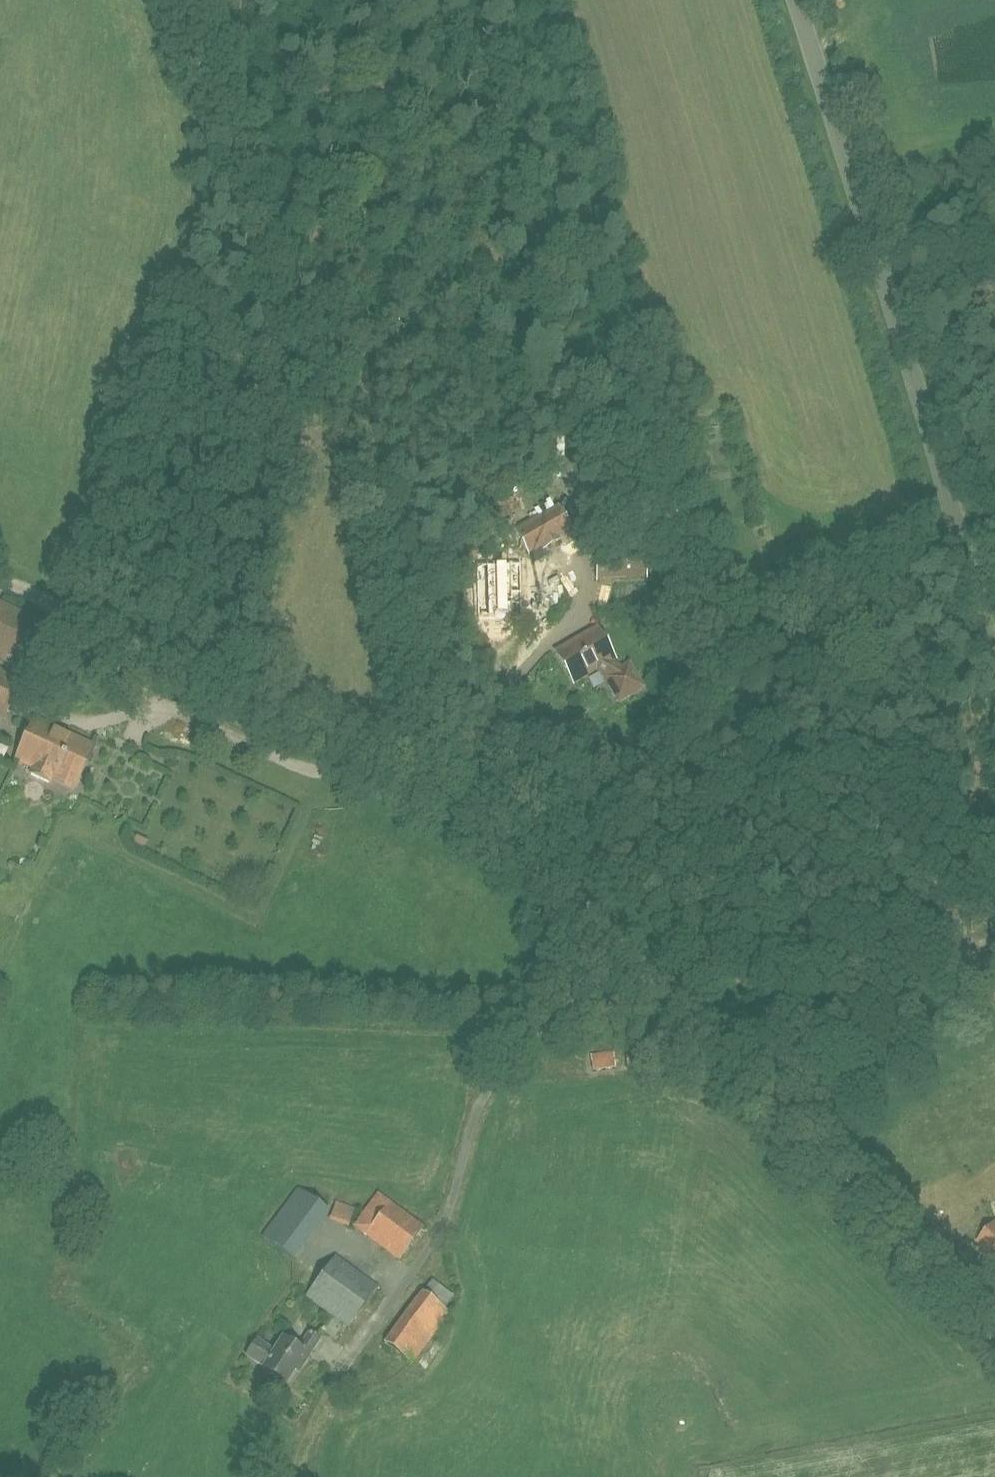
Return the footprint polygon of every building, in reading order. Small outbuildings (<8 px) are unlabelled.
[(556,538),(569,530),(557,510),(517,534),(529,554),(542,546),(543,548),(557,540),(556,538)] [(644,544),(595,547),(597,579),(646,576),(644,544)] [(528,566),(484,567),(485,619),(502,618),(513,618),(529,618),(528,566)] [(24,670),(46,625),(0,604),(0,659),(24,670)] [(573,683),(596,670),(610,678),(606,680),(619,701),(640,689),(628,667),(620,671),(606,663),(614,659),(597,630),(556,654),(573,683)] [(2,719),(20,679),(0,670),(0,718),(2,719)] [(93,746),(36,719),(16,760),(33,768),(30,774),(49,782),(52,777),(74,787),(93,746)] [(132,845),(143,850),(147,840),(137,835),(132,845)] [(590,1054),(592,1072),(616,1069),(614,1052),(590,1054)] [(316,1188),(309,1212),(347,1224),(348,1220),(356,1222),(354,1226),(399,1260),(423,1228),(378,1194),(365,1210),(353,1206),(355,1200),(316,1188)] [(994,1257),(994,1223),(978,1241),(994,1257)] [(378,1288),(335,1256),(306,1295),(349,1327),(378,1288)] [(394,1330),(379,1350),(397,1363),(407,1370),(450,1313),(422,1292),(394,1330)] [(262,1356),(240,1369),(254,1393),(319,1354),(305,1330),(303,1327),(286,1338),(283,1334),(257,1349),(262,1356)]
